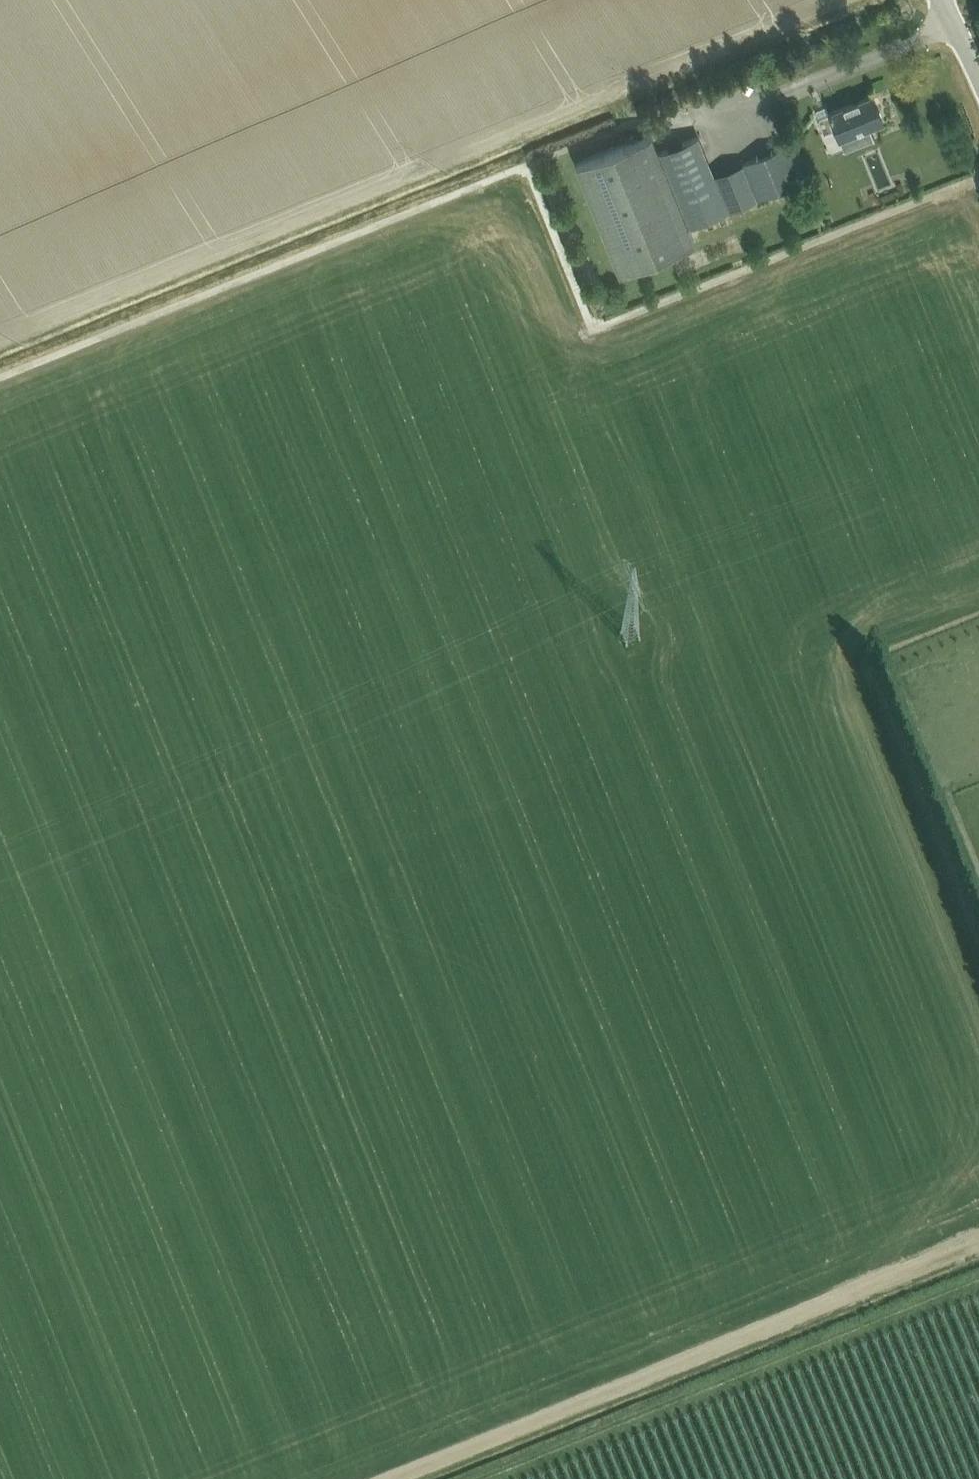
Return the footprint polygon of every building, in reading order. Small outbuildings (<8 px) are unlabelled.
[(824,114),(813,119),(819,134),(830,130),(834,140),(849,134),(853,145),(869,138),(865,127),(878,122),(868,96),(824,114)] [(646,136),(575,164),(618,272),(694,241),(688,227),(796,182),(781,146),(708,176),(692,138),(653,154),(646,136)]
